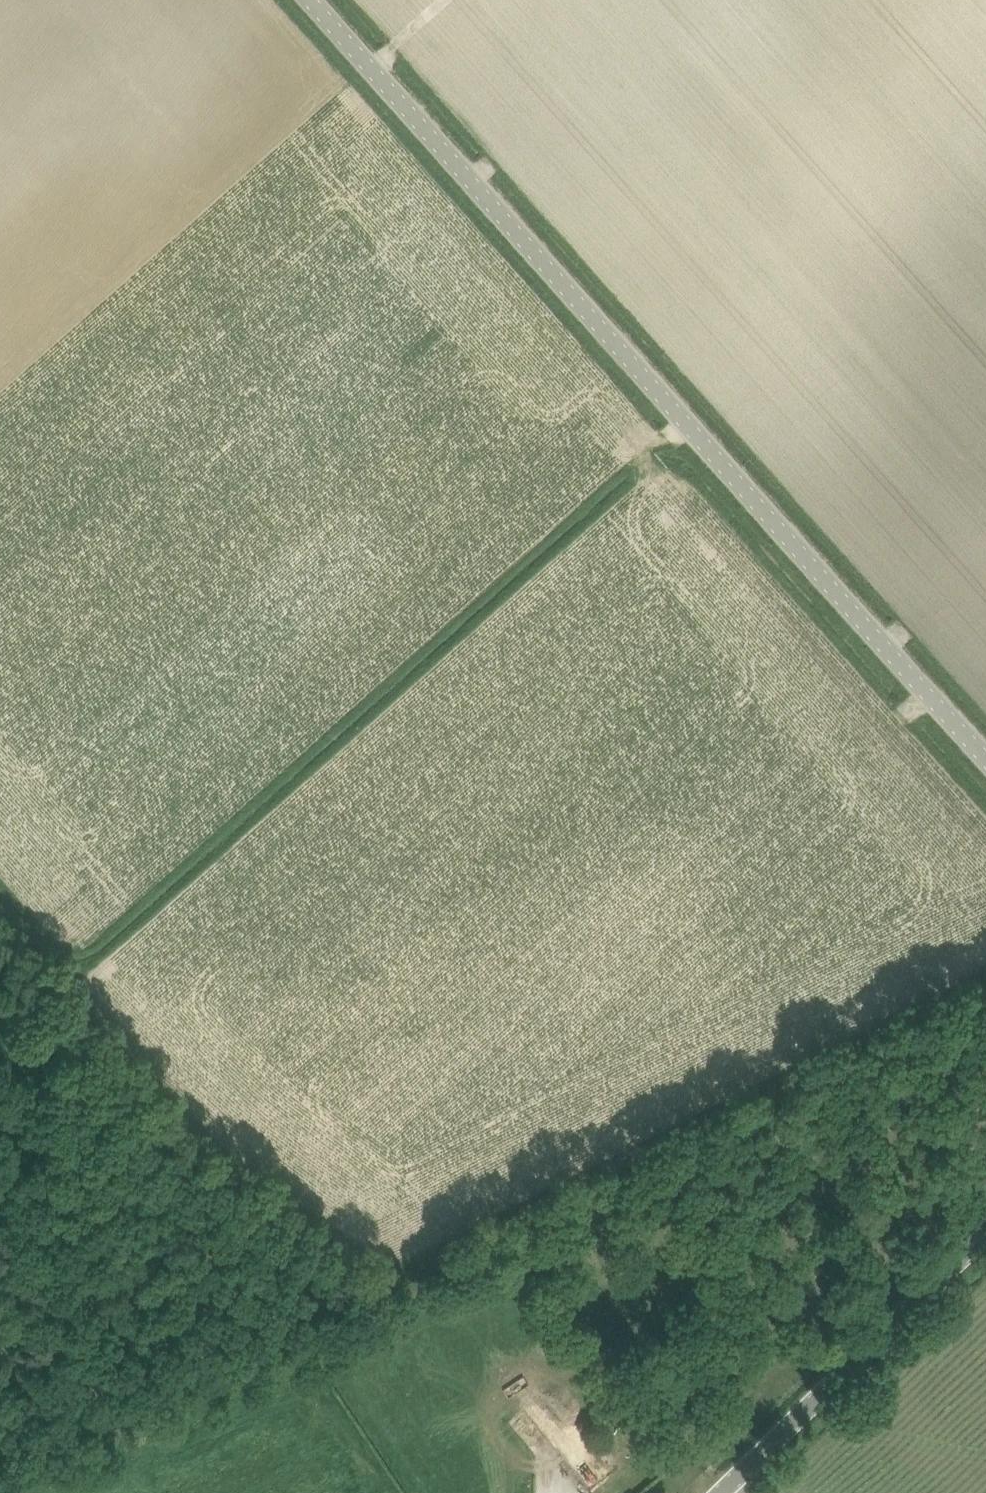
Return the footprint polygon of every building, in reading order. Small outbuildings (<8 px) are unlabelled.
[(552,1441),(589,1489),(619,1466),(555,1383),(507,1419),(534,1455),(552,1441)]
